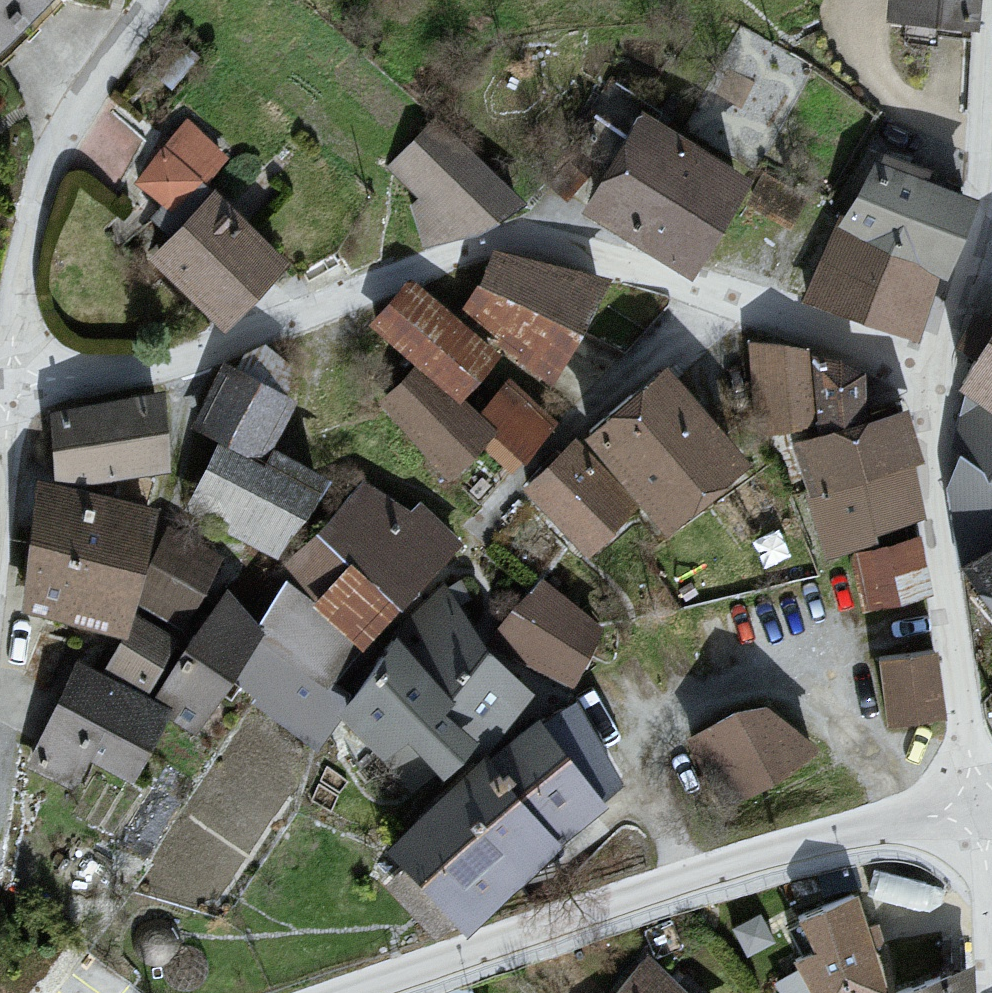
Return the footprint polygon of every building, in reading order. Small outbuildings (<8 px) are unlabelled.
[(44,0),(0,0),(0,42),(44,0)] [(875,38),(969,38),(969,0),(875,0),(875,38)] [(437,126),(395,168),(426,199),(416,207),(426,243),(478,231),(519,204),(437,126)] [(739,187),(637,130),(589,216),(690,273),(739,187)] [(217,160),(187,134),(142,183),(167,206),(155,219),(176,238),(155,261),(225,323),(280,263),(194,186),(217,160)] [(844,229),(813,298),(915,336),(940,270),(969,205),(878,169),(844,229)] [(498,258),(463,311),(554,376),(603,285),(498,258)] [(495,355),(413,288),(376,329),(423,368),(386,405),(450,477),(480,445),(511,470),(550,424),(511,388),(481,420),(459,401),(495,355)] [(968,390),(951,487),(967,566),(991,599),(991,347),(968,390)] [(804,355),(751,348),(759,433),(818,422),(819,433),(864,421),(861,376),(804,355)] [(227,443),(191,509),(278,557),(313,494),(254,462),(284,407),(228,376),(200,428),(227,443)] [(668,378),(537,490),(588,549),(643,502),(666,530),(743,465),(668,378)] [(159,401),(52,415),(61,482),(168,468),(159,401)] [(903,419),(797,449),(827,554),(875,543),(873,531),(919,515),(908,469),(917,467),(903,419)] [(152,514),(46,488),(29,608),(124,632),(152,514)] [(411,519),(363,491),(291,566),(321,602),(317,608),(288,587),(260,634),(227,598),(158,703),(196,729),(231,677),(313,739),(339,699),(324,689),(360,642),(459,544),(420,510),(411,519)] [(220,560),(171,534),(137,600),(185,626),(220,560)] [(916,543),(857,557),(869,607),(928,593),(916,543)] [(544,587),(496,638),(571,682),(596,629),(544,587)] [(401,641),(346,717),(387,756),(394,749),(424,779),(433,768),(444,777),(478,740),(488,748),(528,698),(483,657),(445,593),(401,641)] [(174,643),(138,623),(112,669),(148,689),(174,643)] [(941,717),(933,658),(882,664),(890,723),(941,717)] [(80,670),(33,759),(75,781),(89,755),(133,777),(166,714),(80,670)] [(489,761),(397,853),(469,928),(556,843),(601,807),(622,787),(576,708),(543,728),(538,722),(489,761)] [(737,719),(694,743),(730,804),(809,753),(769,715),(737,719)] [(803,968),(815,992),(885,992),(856,903),(808,924),(823,959),(803,968)] [(637,965),(611,992),(668,992),(637,965)] [(922,992),(952,992),(949,983),(922,992)]
